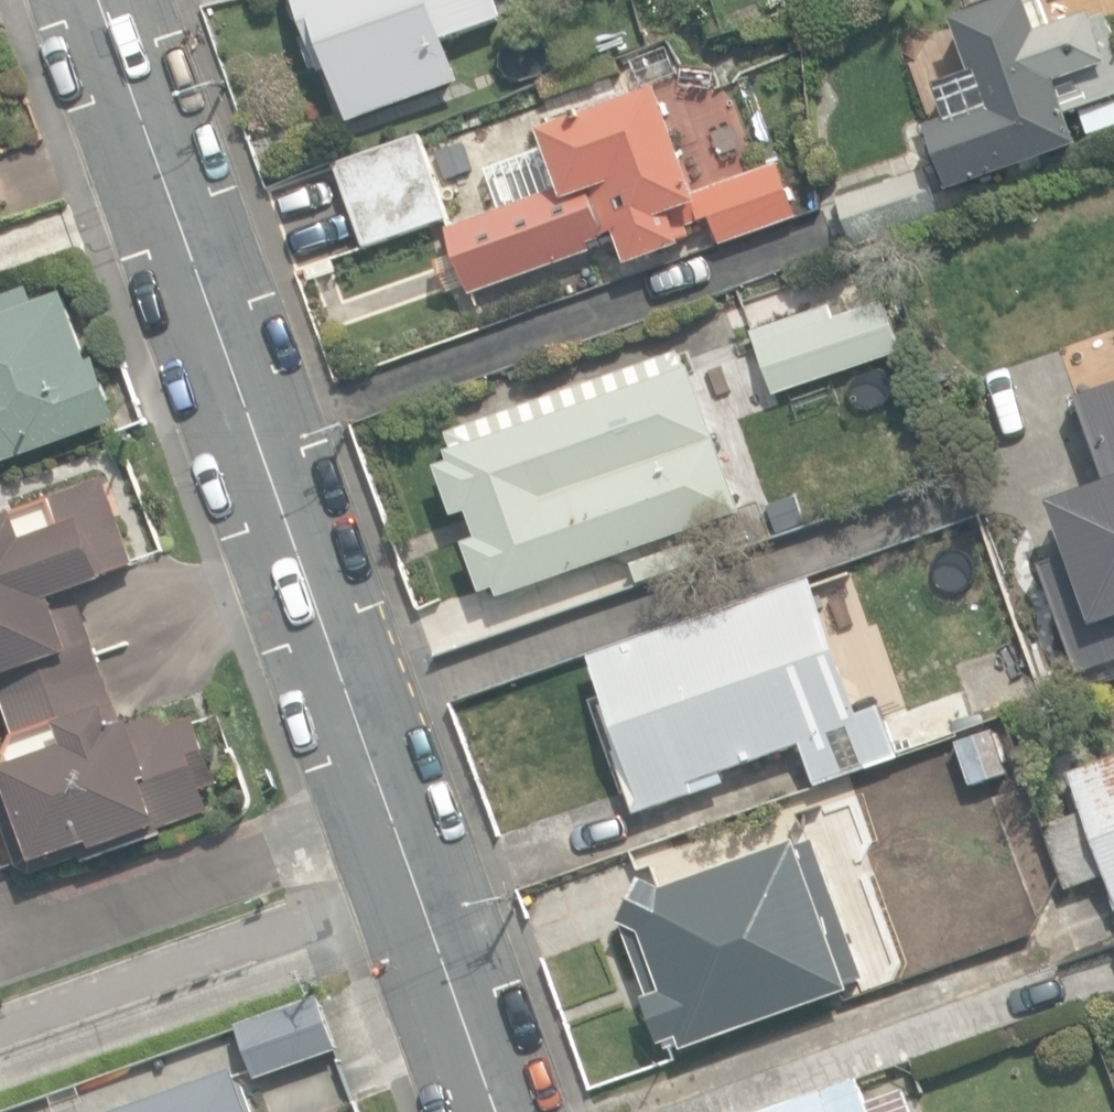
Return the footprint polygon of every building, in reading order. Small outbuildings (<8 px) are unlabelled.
[(320,76),(332,73),(350,126),(464,85),(449,43),(527,15),(522,0),(293,0),(320,76)] [(948,193),(1084,146),(1068,113),(1113,97),(1113,27),(1111,19),(1094,25),(1091,15),(1039,33),(1028,0),(1019,0),(958,21),(975,70),(936,83),(947,118),(925,125),(948,193)] [(698,194),(661,90),(542,133),(562,190),(446,231),(470,298),(594,253),(592,245),(616,236),(628,269),(686,248),(681,232),(711,221),(720,247),(798,219),(779,165),(698,194)] [(335,164),(363,248),(448,221),(420,137),(335,164)] [(837,200),(852,246),(940,217),(926,171),(837,200)] [(119,420),(98,359),(91,362),(66,292),(0,315),(0,462),(119,420)] [(757,346),(773,394),(816,379),(800,331),(757,346)] [(496,589),(500,599),(743,516),(693,368),(684,370),(678,352),(445,431),(452,452),(446,454),(449,464),(438,467),(455,517),(468,513),(477,541),(465,545),(482,593),(496,589)] [(1039,567),(1078,677),(1113,664),(1113,386),(1075,400),(1107,487),(1048,506),(1066,557),(1039,567)] [(97,655),(75,594),(104,584),(102,578),(137,566),(106,479),(0,517),(0,695),(97,655)] [(597,706),(634,811),(722,780),(720,774),(798,746),(813,788),(842,778),(977,731),(961,684),(882,711),(879,705),(857,713),(811,580),(591,657),(607,703),(597,706)] [(97,655),(0,695),(0,696),(15,738),(7,757),(11,768),(0,772),(0,811),(20,867),(33,876),(82,858),(83,862),(160,834),(159,832),(211,814),(203,791),(218,785),(194,718),(165,728),(160,716),(124,730),(97,655)] [(1113,904),(1113,756),(1067,773),(1081,811),(1045,824),(1068,889),(1104,876),(1113,904)] [(662,1042),(665,1050),(680,1044),(680,1049),(849,991),(849,984),(865,978),(834,893),(848,888),(840,866),(826,871),(814,840),(797,845),(795,839),(661,887),(641,877),(620,921),(626,925),(623,930),(647,997),(643,998),(658,1043),(662,1042)] [(232,1070),(115,1111),(247,1111),(232,1070)] [(900,1088),(863,1102),(855,1078),(763,1111),(909,1111),(900,1088)]
